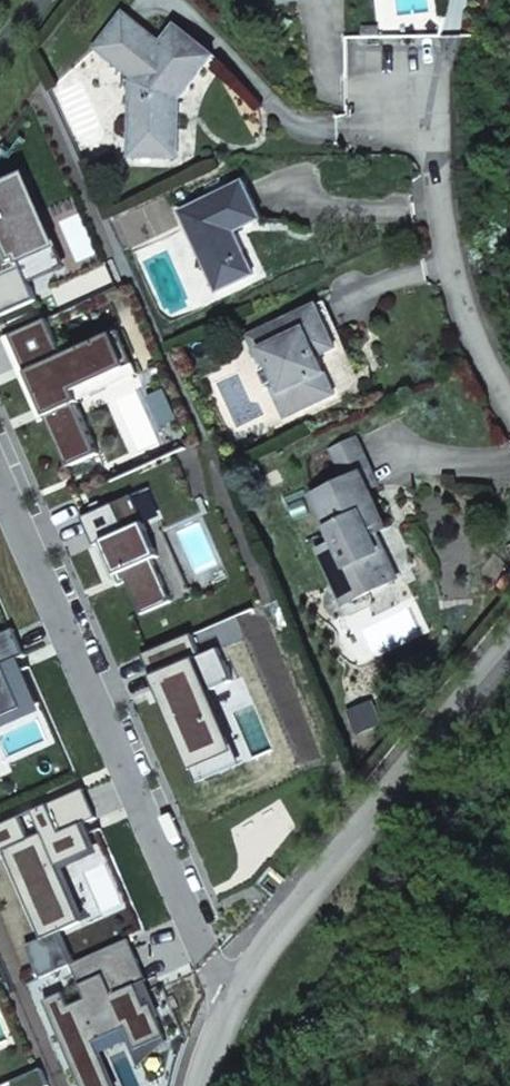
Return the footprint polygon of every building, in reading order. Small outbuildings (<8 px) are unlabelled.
[(122,16),(95,50),(112,64),(140,29),(122,16)] [(130,83),(129,157),(167,157),(167,135),(178,135),(178,100),(202,70),(181,53),(190,41),(174,28),(160,46),(140,29),(112,64),(133,81),(130,83)] [(382,30),(365,30),(365,39),(382,38),(382,30)] [(181,53),(202,70),(212,58),(190,41),(181,53)] [(167,135),(167,157),(178,158),(178,135),(167,135)] [(51,246),(19,260),(30,285),(67,268),(27,173),(21,176),(51,246)] [(0,185),(0,318),(37,302),(30,285),(19,260),(51,246),(21,176),(0,185)] [(244,182),(179,212),(217,293),(245,280),(237,264),(240,257),(246,255),(234,232),(233,229),(240,226),(245,227),(261,219),(244,182)] [(255,275),(246,255),(240,257),(237,264),(245,280),(255,275)] [(341,339),(323,300),(317,304),(330,332),(334,342),(341,339)] [(317,304),(254,333),(267,361),(278,385),(278,386),(282,394),(288,391),(298,412),(336,394),(326,372),(315,377),(310,367),(313,358),(318,355),(336,347),(334,342),(330,332),(317,304)] [(48,320),(10,336),(45,416),(68,468),(99,455),(77,404),(72,394),(75,392),(114,375),(100,341),(65,357),(48,320)] [(72,394),(77,404),(80,403),(140,376),(120,332),(100,341),(114,375),(75,392),(72,394)] [(248,335),(258,356),(261,364),(267,361),(254,333),(248,335)] [(10,336),(4,339),(39,420),(45,416),(10,336)] [(326,372),(318,355),(313,358),(310,367),(315,377),(326,372)] [(298,412),(288,391),(282,394),(278,386),(273,389),(286,418),(298,412)] [(345,480),(363,473),(370,489),(381,484),(360,437),(331,450),(345,480)] [(343,578),(388,557),(385,550),(380,552),(373,536),(388,529),(370,489),(363,473),(345,480),(313,495),(334,543),(318,550),(329,577),(340,572),(343,578)] [(134,496),(84,518),(96,546),(100,545),(104,543),(122,584),(128,582),(142,615),(173,602),(154,560),(160,557),(134,496)] [(104,543),(100,545),(118,586),(122,584),(104,543)] [(353,601),(399,580),(388,557),(343,578),(353,601)] [(340,572),(329,577),(332,583),(343,578),(340,572)] [(353,601),(343,578),(332,583),(343,605),(353,601)] [(14,629),(0,636),(0,718),(23,709),(4,665),(26,656),(14,629)] [(192,634),(143,655),(190,764),(224,749),(201,695),(211,691),(234,680),(220,648),(201,656),(192,634)] [(190,764),(198,784),(242,764),(211,691),(201,695),(224,749),(190,764)] [(0,827),(0,853),(4,852),(42,939),(56,933),(82,922),(57,866),(93,850),(82,825),(97,818),(84,790),(33,812),(42,835),(30,840),(20,818),(0,827)] [(42,939),(25,946),(32,962),(63,949),(56,933),(42,939)] [(43,1002),(79,1085),(112,1085),(92,1039),(125,1025),(132,1042),(136,1051),(166,1038),(158,1019),(152,1005),(146,1008),(136,985),(147,982),(129,940),(71,966),(86,1000),(69,1008),(62,994),(43,1002)] [(63,949),(32,962),(40,979),(71,966),(63,949)] [(162,1017),(147,982),(136,985),(146,1008),(152,1005),(158,1019),(162,1017)] [(168,1042),(166,1038),(136,1051),(132,1042),(129,1043),(140,1069),(168,1042)]
